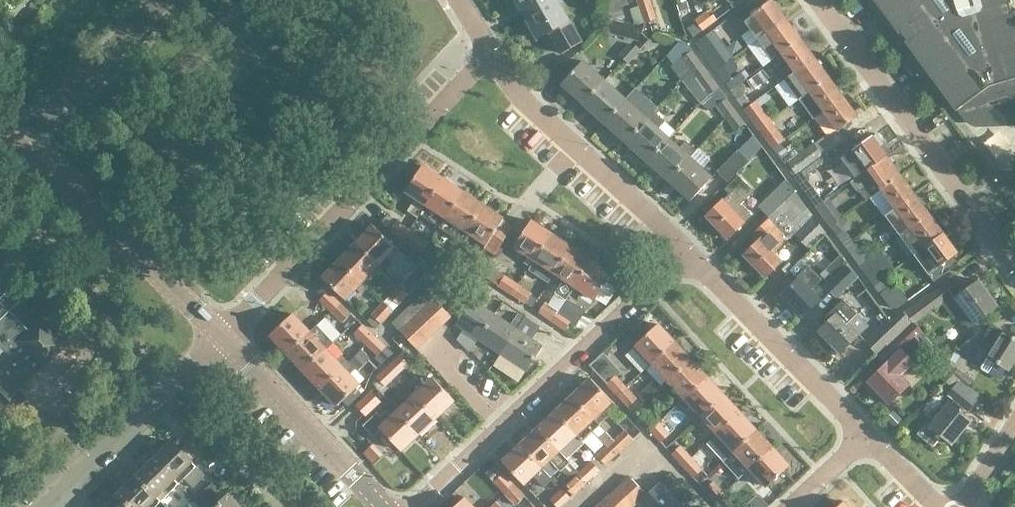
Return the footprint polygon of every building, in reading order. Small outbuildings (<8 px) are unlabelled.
[(554,0),(516,0),(525,16),(554,0)] [(525,16),(538,40),(550,33),(562,54),(583,43),(571,21),(559,0),(554,0),(525,16)] [(626,21),(626,18),(622,8),(630,5),(628,0),(606,0),(610,15),(612,14),(613,18),(626,21)] [(744,23),(758,42),(787,20),(773,0),(772,0),(766,5),(762,0),(756,0),(737,14),(743,23),(744,23)] [(899,36),(901,35),(907,42),(904,44),(956,113),(959,110),(966,120),(973,125),(981,127),(989,125),(997,122),(1005,121),(1013,123),(1014,123),(1014,14),(1014,13),(1012,13),(1010,5),(1012,4),(1011,0),(872,0),(899,36)] [(658,18),(653,3),(640,8),(645,23),(658,18)] [(707,12),(695,21),(703,31),(718,21),(714,16),(711,18),(707,12)] [(772,61),(781,54),(802,39),(787,20),(758,42),(772,61)] [(644,29),(627,25),(624,37),(640,42),(644,29)] [(722,47),(712,33),(697,45),(707,58),(722,47)] [(779,71),(786,81),(816,58),(802,39),(781,54),(788,64),(779,71)] [(695,67),(702,62),(688,44),(680,41),(668,55),(685,79),(691,72),(693,74),(698,70),(695,67)] [(620,55),(630,64),(642,50),(637,46),(635,48),(631,43),(620,55)] [(786,81),(800,100),(830,78),(816,58),(786,81)] [(691,72),(685,79),(692,89),(691,90),(702,104),(710,96),(720,88),(702,62),(695,67),(698,70),(693,74),(691,72)] [(584,105),(604,83),(582,63),(562,86),(584,105)] [(725,66),(717,72),(724,82),(732,76),(725,66)] [(763,70),(748,82),(754,90),(770,78),(763,70)] [(732,91),(742,83),(747,80),(742,73),(727,84),(732,91)] [(814,119),(824,112),(844,97),(830,78),(800,100),(814,119)] [(604,83),(584,105),(606,125),(626,102),(625,101),(604,83)] [(731,91),(745,111),(753,105),(745,94),(747,89),(742,83),(732,91),(731,91)] [(626,102),(606,125),(627,143),(654,113),(654,114),(659,108),(637,88),(625,101),(626,102)] [(720,88),(710,96),(729,122),(733,119),(731,116),(737,111),(720,88)] [(838,132),(859,117),(844,97),(824,112),(838,132)] [(745,111),(752,120),(764,112),(757,102),(753,105),(745,111)] [(733,119),(729,122),(736,132),(747,124),(737,111),(731,116),(733,119)] [(654,113),(627,143),(649,163),(669,140),(657,130),(664,123),(654,114),(654,113)] [(778,131),(767,139),(774,149),(782,143),(785,140),(778,131)] [(765,147),(757,139),(754,136),(718,172),(729,183),(765,147)] [(873,136),(841,160),(855,179),(866,171),(867,172),(888,156),(873,136)] [(679,149),(669,140),(649,163),(670,182),(691,159),(698,151),(687,141),(679,149)] [(789,154),(782,143),(774,149),(781,159),(789,154)] [(815,143),(788,163),(797,175),(824,155),(815,143)] [(822,159),(795,179),(804,190),(813,183),(831,170),(838,165),(829,154),(822,159)] [(858,193),(873,181),(881,191),(902,176),(888,156),(867,172),(866,171),(855,179),(851,183),(858,193)] [(712,179),(691,159),(670,182),(692,201),(712,179)] [(418,218),(420,215),(443,179),(423,166),(407,191),(416,197),(407,211),(418,218)] [(902,176),(881,191),(895,211),(916,195),(902,176)] [(725,190),(730,196),(707,218),(718,229),(716,230),(716,233),(722,239),(725,239),(727,238),(728,239),(751,216),(741,206),(754,193),(739,177),(725,190)] [(443,179),(420,215),(440,228),(463,192),(443,179)] [(769,217),(796,191),(786,181),(759,207),(769,217)] [(813,183),(804,190),(812,201),(817,207),(826,200),(821,194),(813,183)] [(850,183),(832,196),(841,208),(859,195),(850,183)] [(827,234),(796,191),(769,217),(791,239),(795,235),(810,250),(827,234)] [(460,242),(468,230),(484,206),(463,192),(440,228),(460,242)] [(887,217),(901,236),(930,214),(916,195),(895,211),(887,217)] [(844,218),(830,199),(825,202),(817,208),(832,228),(844,218)] [(515,226),(484,206),(468,230),(488,244),(485,249),(495,255),(515,226)] [(901,236),(915,255),(944,234),(930,214),(901,236)] [(515,247),(535,260),(552,235),(532,221),(515,247)] [(771,251),(785,237),(769,221),(755,235),(760,241),(745,256),(766,277),(782,262),(771,251)] [(409,236),(412,231),(397,222),(390,232),(401,240),(405,234),(409,236)] [(374,226),(357,244),(379,264),(386,271),(393,263),(386,257),(396,246),(374,226)] [(854,242),(846,230),(838,236),(846,247),(854,242)] [(405,234),(401,240),(417,250),(423,254),(430,243),(412,231),(409,236),(405,234)] [(915,255),(934,282),(959,264),(954,257),(959,253),(944,234),(915,255)] [(535,260),(556,273),(572,248),(552,235),(535,260)] [(843,259),(826,236),(816,246),(821,252),(806,266),(808,267),(796,279),(798,280),(779,298),(799,319),(802,316),(803,317),(819,301),(810,291),(843,259)] [(846,247),(860,267),(868,261),(874,257),(866,247),(861,251),(854,242),(846,247)] [(357,244),(341,261),(362,282),(379,264),(357,244)] [(438,247),(430,259),(441,266),(445,261),(448,263),(452,257),(438,247)] [(556,273),(565,280),(556,293),(567,300),(576,287),(575,286),(592,261),(572,248),(556,273)] [(445,261),(441,266),(457,276),(465,265),(452,257),(448,263),(445,261)] [(860,267),(874,285),(882,280),(888,276),(874,257),(868,261),(860,267)] [(346,300),(362,282),(341,261),(324,279),(346,300)] [(575,286),(576,287),(596,300),(613,275),(592,261),(575,286)] [(538,289),(546,279),(529,267),(522,278),(538,289)] [(857,279),(847,267),(826,287),(836,298),(857,279)] [(405,291),(409,295),(422,282),(413,274),(403,284),(407,288),(405,291)] [(432,285),(432,286),(451,298),(458,286),(439,275),(432,285)] [(506,277),(499,287),(510,294),(513,289),(517,291),(520,286),(506,277)] [(898,310),(901,306),(909,300),(898,285),(890,291),(882,280),(874,285),(892,309),(898,310)] [(23,364),(34,375),(65,344),(41,320),(30,331),(10,311),(21,300),(2,281),(0,282),(0,390),(6,396),(16,386),(8,379),(23,364)] [(948,284),(928,298),(936,309),(942,304),(954,320),(960,316),(969,328),(997,307),(996,306),(995,306),(979,284),(980,284),(979,282),(958,297),(948,284)] [(406,289),(402,285),(390,298),(398,306),(408,296),(404,292),(406,289)] [(513,289),(510,294),(525,304),(531,294),(520,286),(517,291),(513,289)] [(416,302),(441,328),(452,317),(427,291),(416,302)] [(335,311),(340,306),(327,293),(318,303),(328,312),(332,308),(335,311)] [(480,341),(496,317),(472,301),(456,325),(480,341)] [(830,322),(819,333),(820,334),(817,337),(830,351),(835,357),(839,354),(840,355),(869,327),(857,316),(858,315),(844,301),(826,318),(830,322)] [(416,302),(404,313),(429,339),(441,328),(416,302)] [(553,316),(550,321),(565,331),(571,321),(574,323),(581,313),(565,302),(558,312),(560,313),(556,318),(553,316)] [(372,316),(381,324),(393,311),(384,303),(372,316)] [(558,312),(545,303),(538,313),(550,321),(553,316),(556,318),(560,313),(558,312)] [(332,308),(328,312),(341,325),(350,316),(340,306),(335,311),(332,308)] [(912,307),(903,314),(912,322),(913,323),(913,324),(920,318),(912,307)] [(429,339),(404,313),(393,324),(401,332),(417,349),(417,350),(429,339)] [(912,322),(903,314),(890,322),(889,320),(865,342),(878,355),(912,322)] [(271,335),(287,352),(309,332),(293,315),(271,335)] [(510,327),(496,317),(480,341),(503,356),(518,333),(516,331),(524,319),(518,315),(510,327)] [(532,335),(538,326),(526,318),(520,327),(532,335)] [(869,384),(866,386),(865,387),(884,406),(887,403),(889,405),(910,384),(909,383),(908,383),(901,375),(913,364),(913,363),(918,358),(919,342),(916,339),(922,333),(913,324),(913,323),(879,356),(886,364),(867,382),(869,384)] [(287,352),(304,370),(326,350),(334,343),(318,325),(310,333),(309,332),(287,352)] [(637,345),(653,363),(676,343),(659,325),(637,345)] [(366,347),(370,342),(373,345),(377,340),(363,326),(354,335),(366,347)] [(1005,332),(1004,332),(1002,335),(990,327),(959,350),(984,365),(981,369),(999,380),(1006,369),(1009,371),(1014,361),(1014,339),(1005,332)] [(542,348),(518,333),(503,356),(526,372),(542,348)] [(390,356),(384,350),(386,348),(377,340),(373,345),(370,342),(366,347),(377,358),(370,364),(376,370),(386,361),(385,361),(390,356)] [(653,363),(670,381),(692,361),(676,343),(653,363)] [(304,370),(321,388),(349,362),(344,356),(338,362),(326,350),(304,370)] [(357,371),(369,360),(361,352),(349,362),(356,369),(357,371)] [(400,356),(390,366),(394,370),(391,373),(396,377),(408,365),(400,356)] [(670,381),(686,398),(708,378),(692,361),(670,381)] [(321,388),(338,406),(360,386),(350,375),(356,369),(349,362),(321,388)] [(601,376),(608,384),(617,376),(620,373),(613,365),(601,376)] [(394,370),(390,366),(377,378),(385,387),(396,377),(391,373),(394,370)] [(608,384),(618,396),(627,388),(617,376),(608,384)] [(686,412),(693,406),(702,416),(724,396),(708,378),(686,398),(679,404),(686,412)] [(435,379),(417,396),(437,418),(455,401),(435,379)] [(592,379),(574,396),(594,418),(595,418),(600,424),(608,416),(603,411),(613,402),(592,379)] [(961,379),(955,387),(948,396),(969,413),(982,396),(961,379)] [(627,388),(618,396),(629,408),(638,399),(627,388)] [(19,408),(28,399),(19,390),(10,399),(19,408)] [(372,391),(357,405),(367,416),(382,402),(372,391)] [(417,396),(399,413),(419,434),(437,418),(417,396)] [(574,396),(556,413),(577,435),(594,418),(574,396)] [(702,416),(718,434),(741,414),(724,396),(702,416)] [(953,446),(972,421),(950,402),(933,423),(929,421),(918,434),(934,447),(942,437),(953,446)] [(381,429),(401,451),(419,434),(399,413),(391,420),(380,409),(371,417),(381,428),(381,429)] [(649,412),(641,420),(650,430),(653,426),(656,429),(661,425),(649,412)] [(902,420),(893,412),(887,418),(896,427),(902,420)] [(559,451),(560,451),(577,435),(556,413),(539,429),(559,451)] [(718,434),(735,452),(757,432),(741,414),(718,434)] [(618,447),(622,451),(642,432),(627,417),(620,424),(626,430),(616,440),(620,445),(618,447)] [(653,426),(650,430),(663,444),(671,436),(661,425),(656,429),(653,426)] [(539,429),(521,446),(542,467),(551,459),(562,471),(571,463),(560,451),(559,451),(539,429)] [(600,439),(608,447),(604,451),(612,460),(622,451),(618,447),(620,445),(616,440),(615,440),(607,432),(600,439)] [(735,452),(751,470),(774,449),(757,432),(735,452)] [(9,450),(0,442),(0,459),(9,450)] [(208,477),(198,467),(175,444),(157,461),(181,485),(186,480),(195,489),(208,477)] [(521,446),(503,462),(524,484),(534,475),(545,487),(553,479),(542,467),(521,446)] [(681,447),(673,454),(684,466),(692,458),(681,447)] [(789,466),(774,449),(751,470),(767,487),(789,466)] [(684,466),(695,478),(703,470),(692,458),(684,466)] [(157,461),(140,478),(164,502),(181,485),(157,461)] [(585,477),(590,482),(600,472),(591,463),(578,475),(583,480),(585,477)] [(583,480),(578,475),(568,485),(577,494),(590,482),(585,477),(583,480)] [(511,493),(508,490),(513,486),(503,476),(494,484),(506,497),(511,493)] [(639,503),(643,506),(676,506),(679,504),(665,488),(673,481),(668,476),(661,483),(660,483),(647,496),(639,503)] [(630,477),(619,487),(636,506),(639,503),(647,496),(630,477)] [(122,495),(134,506),(159,506),(164,502),(140,478),(122,495)] [(715,482),(706,490),(718,503),(722,499),(720,496),(724,493),(715,482)] [(220,491),(213,483),(195,500),(202,506),(203,506),(220,491)] [(525,499),(513,486),(508,490),(511,493),(506,497),(516,506),(525,499)] [(610,496),(621,506),(635,506),(636,506),(619,487),(610,496)] [(572,498),(563,489),(551,500),(558,506),(563,506),(572,498)] [(718,503),(721,506),(735,506),(736,506),(724,493),(720,496),(722,499),(718,503)] [(122,495),(111,506),(134,506),(122,495)] [(229,495),(217,506),(240,506),(229,495)] [(601,504),(604,506),(621,506),(610,496),(601,504)] [(456,506),(473,506),(465,498),(456,506)]
